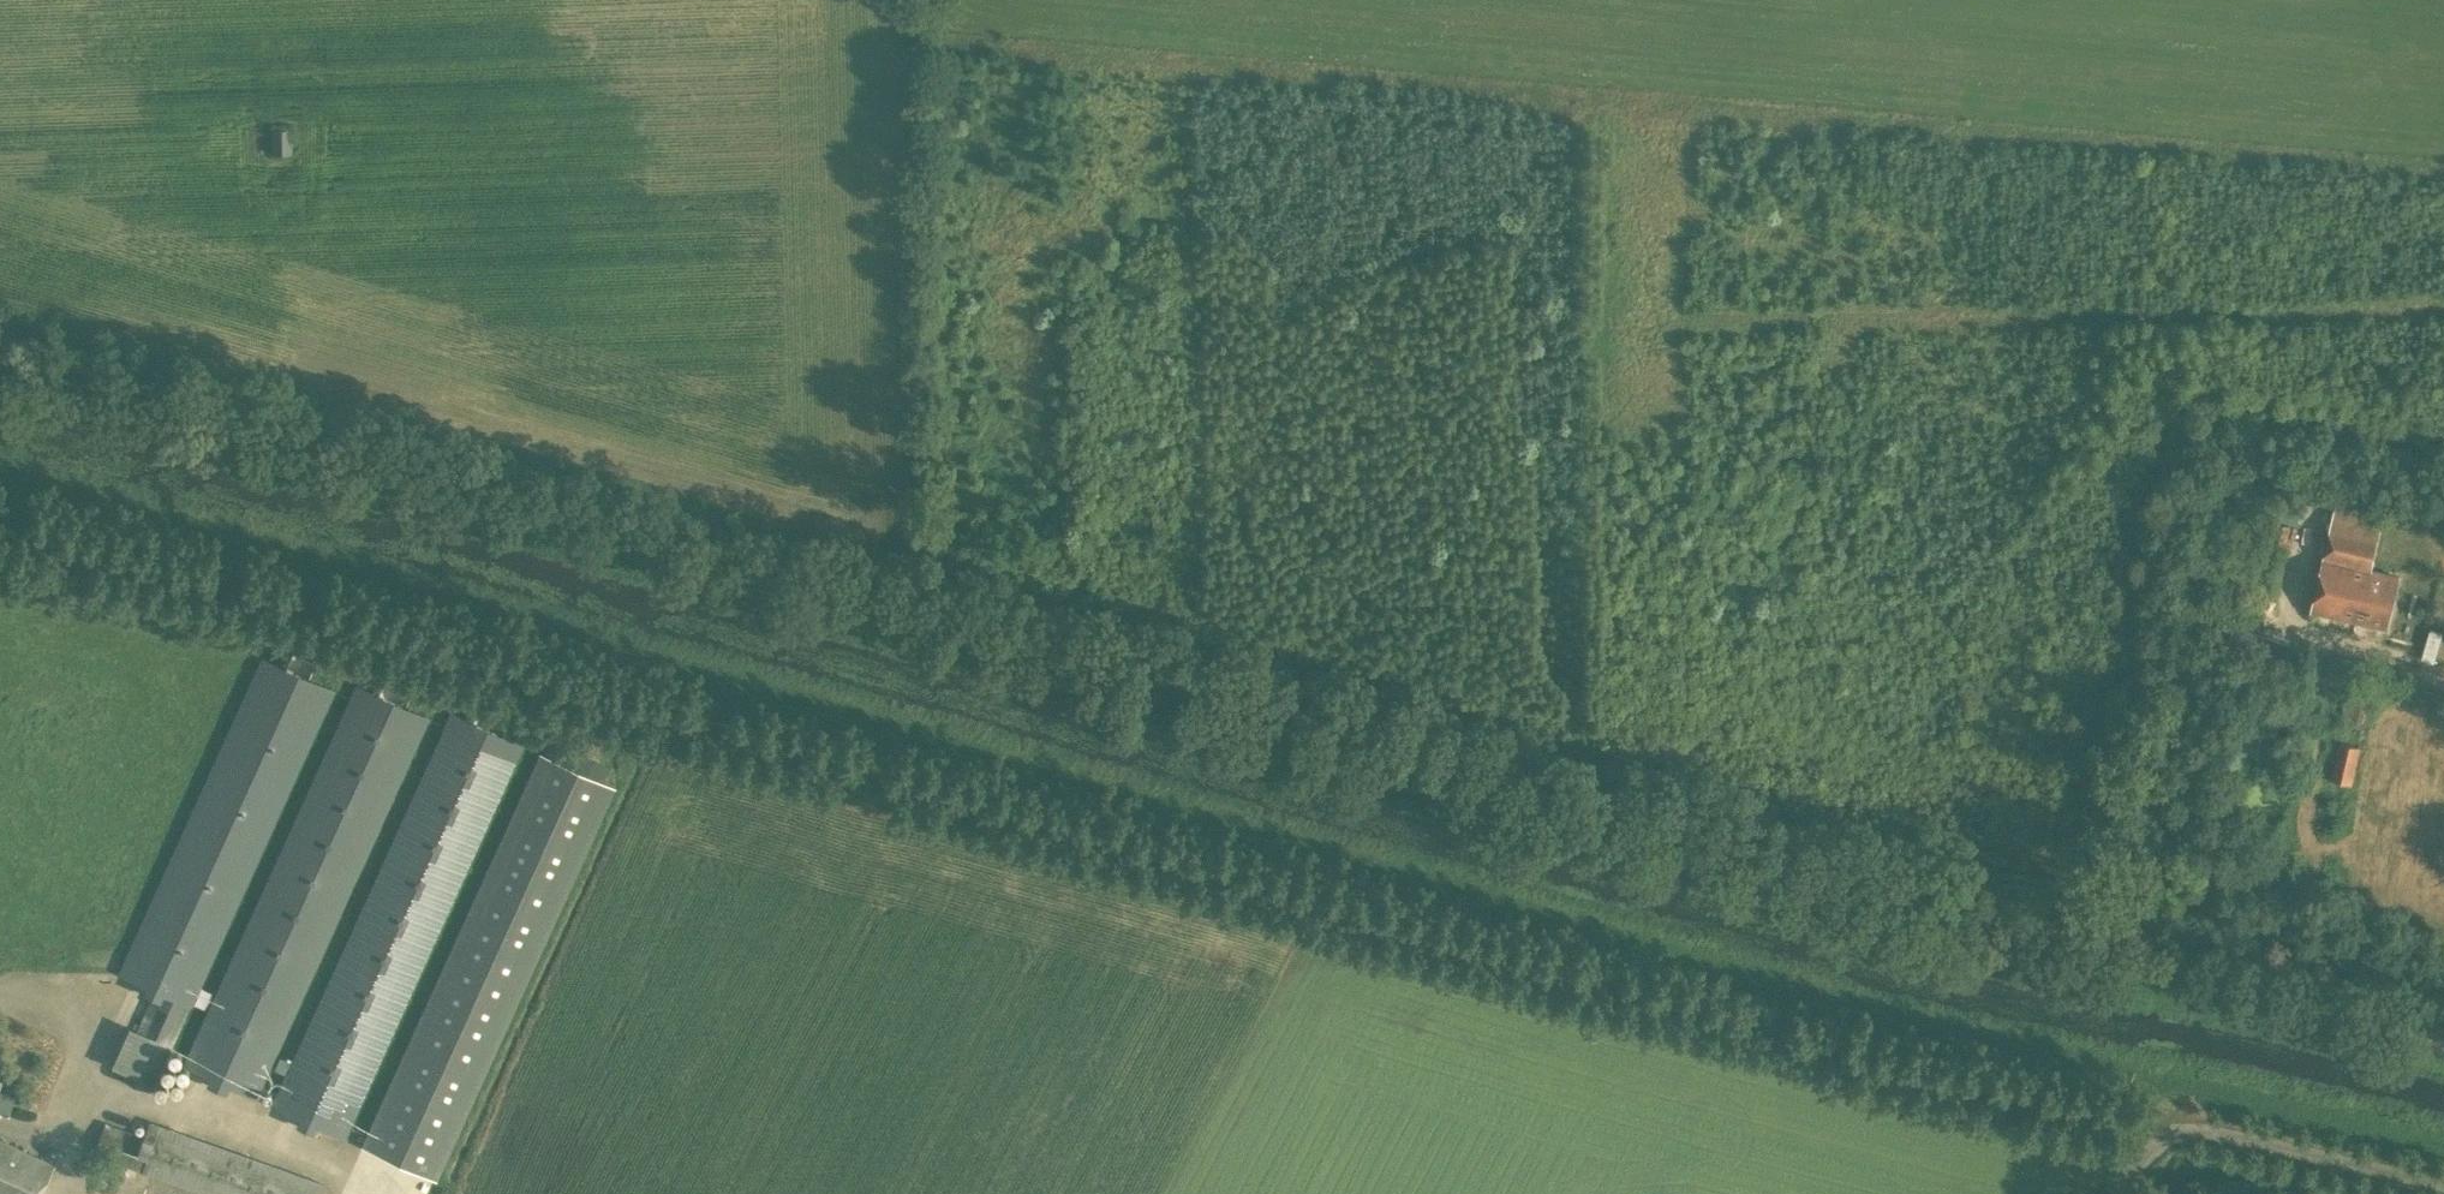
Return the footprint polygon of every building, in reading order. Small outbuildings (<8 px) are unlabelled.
[(288,120),(260,121),(261,156),(289,155),(288,120)] [(2322,560),(2323,560),(2312,610),(2388,628),(2399,577),(2372,571),(2385,511),(2336,500),(2322,560)] [(141,993),(150,998),(116,1077),(151,1093),(334,690),(260,657),(117,975),(144,987),(141,993)] [(354,684),(181,1066),(209,1078),(206,1085),(225,1094),(229,1086),(255,1098),(428,717),(354,684)] [(449,711),(270,1105),(298,1118),(294,1125),(314,1134),(317,1126),(344,1138),(523,745),(449,711)] [(2352,785),(2360,748),(2339,743),(2331,781),(2352,785)] [(436,1180),(614,787),(540,753),(362,1146),(436,1180)] [(15,1094),(0,1089),(0,1109),(9,1112),(15,1094)] [(144,1136),(104,1123),(92,1155),(203,1193),(320,1193),(324,1183),(148,1121),(144,1136)] [(53,1164),(0,1140),(0,1193),(39,1193),(53,1164)]
